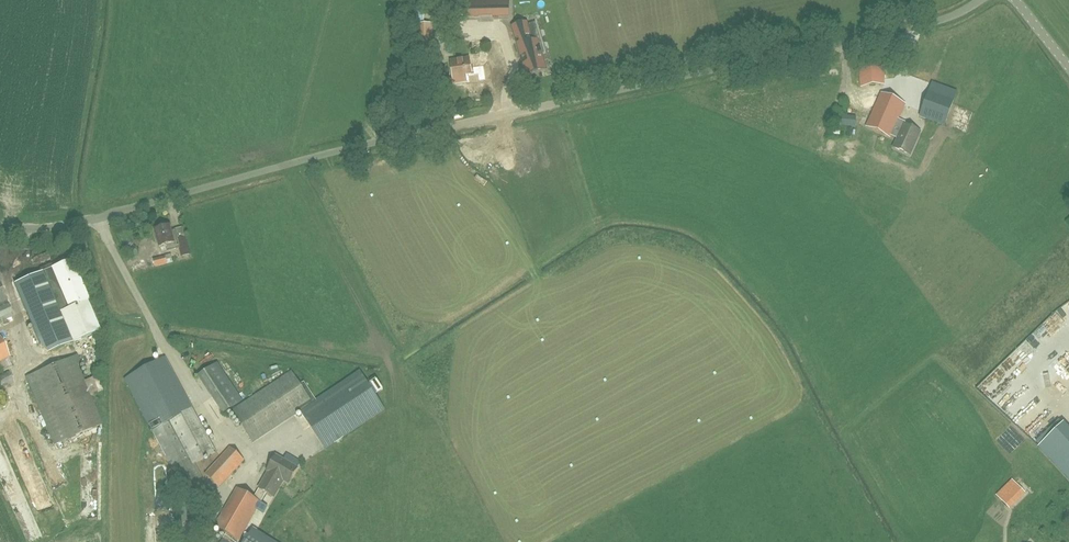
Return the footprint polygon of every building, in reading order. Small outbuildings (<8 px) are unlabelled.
[(464,2),(464,17),(478,17),(493,16),(508,16),(508,1),(493,1),(477,1),(464,2)] [(526,74),(545,68),(541,53),(537,41),(532,43),(527,25),(526,24),(512,28),(526,74)] [(416,56),(428,55),(428,49),(431,49),(430,31),(415,32),(416,56)] [(489,39),(489,52),(501,51),(501,38),(489,39)] [(469,59),(450,61),(452,73),(451,73),(452,80),(453,80),(454,84),(469,82),(478,80),(485,79),(483,65),(470,67),(469,62),(469,59)] [(858,61),(861,87),(884,85),(882,59),(858,61)] [(920,116),(945,125),(956,93),(931,84),(920,116)] [(881,93),(867,126),(891,137),(891,136),(897,138),(893,148),(909,155),(920,132),(904,124),(901,132),(894,129),(905,103),(881,93)] [(841,126),(856,127),(856,116),(842,115),(841,126)] [(155,230),(160,247),(165,246),(167,250),(179,246),(182,256),(191,254),(186,238),(185,238),(182,228),(171,231),(170,226),(155,230)] [(168,264),(167,264),(173,262),(171,255),(164,256),(164,257),(153,260),(153,261),(148,262),(147,261),(146,261),(146,260),(144,260),(144,261),(138,262),(137,258),(128,260),(129,265),(131,264),(133,271),(145,268),(146,269),(154,267),(154,268),(168,264)] [(100,332),(87,301),(89,300),(72,260),(51,268),(42,272),(59,312),(72,343),(100,332)] [(71,343),(41,272),(14,284),(44,354),(71,343)] [(13,316),(0,286),(0,322),(13,316)] [(10,357),(0,338),(0,362),(10,357)] [(77,365),(82,363),(78,355),(31,375),(25,377),(54,445),(103,425),(90,396),(95,394),(103,391),(98,378),(93,380),(92,378),(84,381),(77,365)] [(125,379),(151,428),(187,493),(205,483),(194,464),(216,452),(191,406),(165,358),(125,379)] [(217,363),(198,375),(223,413),(242,401),(217,363)] [(253,442),(300,411),(325,448),(384,409),(359,371),(316,400),(304,383),(300,386),(291,372),(232,410),(253,442)] [(14,383),(9,372),(0,376),(0,389),(14,383)] [(1052,397),(1042,388),(1014,417),(1019,422),(1031,410),(1035,414),(1052,397)] [(1068,483),(1068,431),(1061,422),(1035,446),(1068,483)] [(230,447),(205,475),(219,487),(244,460),(230,447)] [(276,456),(268,471),(269,471),(283,480),(289,483),(298,468),(276,456)] [(222,541),(237,541),(266,492),(274,496),(283,480),(269,471),(259,488),(260,489),(254,498),(237,488),(214,526),(227,534),(222,541)] [(995,495),(1009,509),(1025,493),(1011,479),(995,495)] [(182,522),(196,524),(199,498),(185,496),(182,522)] [(262,535),(253,529),(245,541),(273,541),(262,535)]
